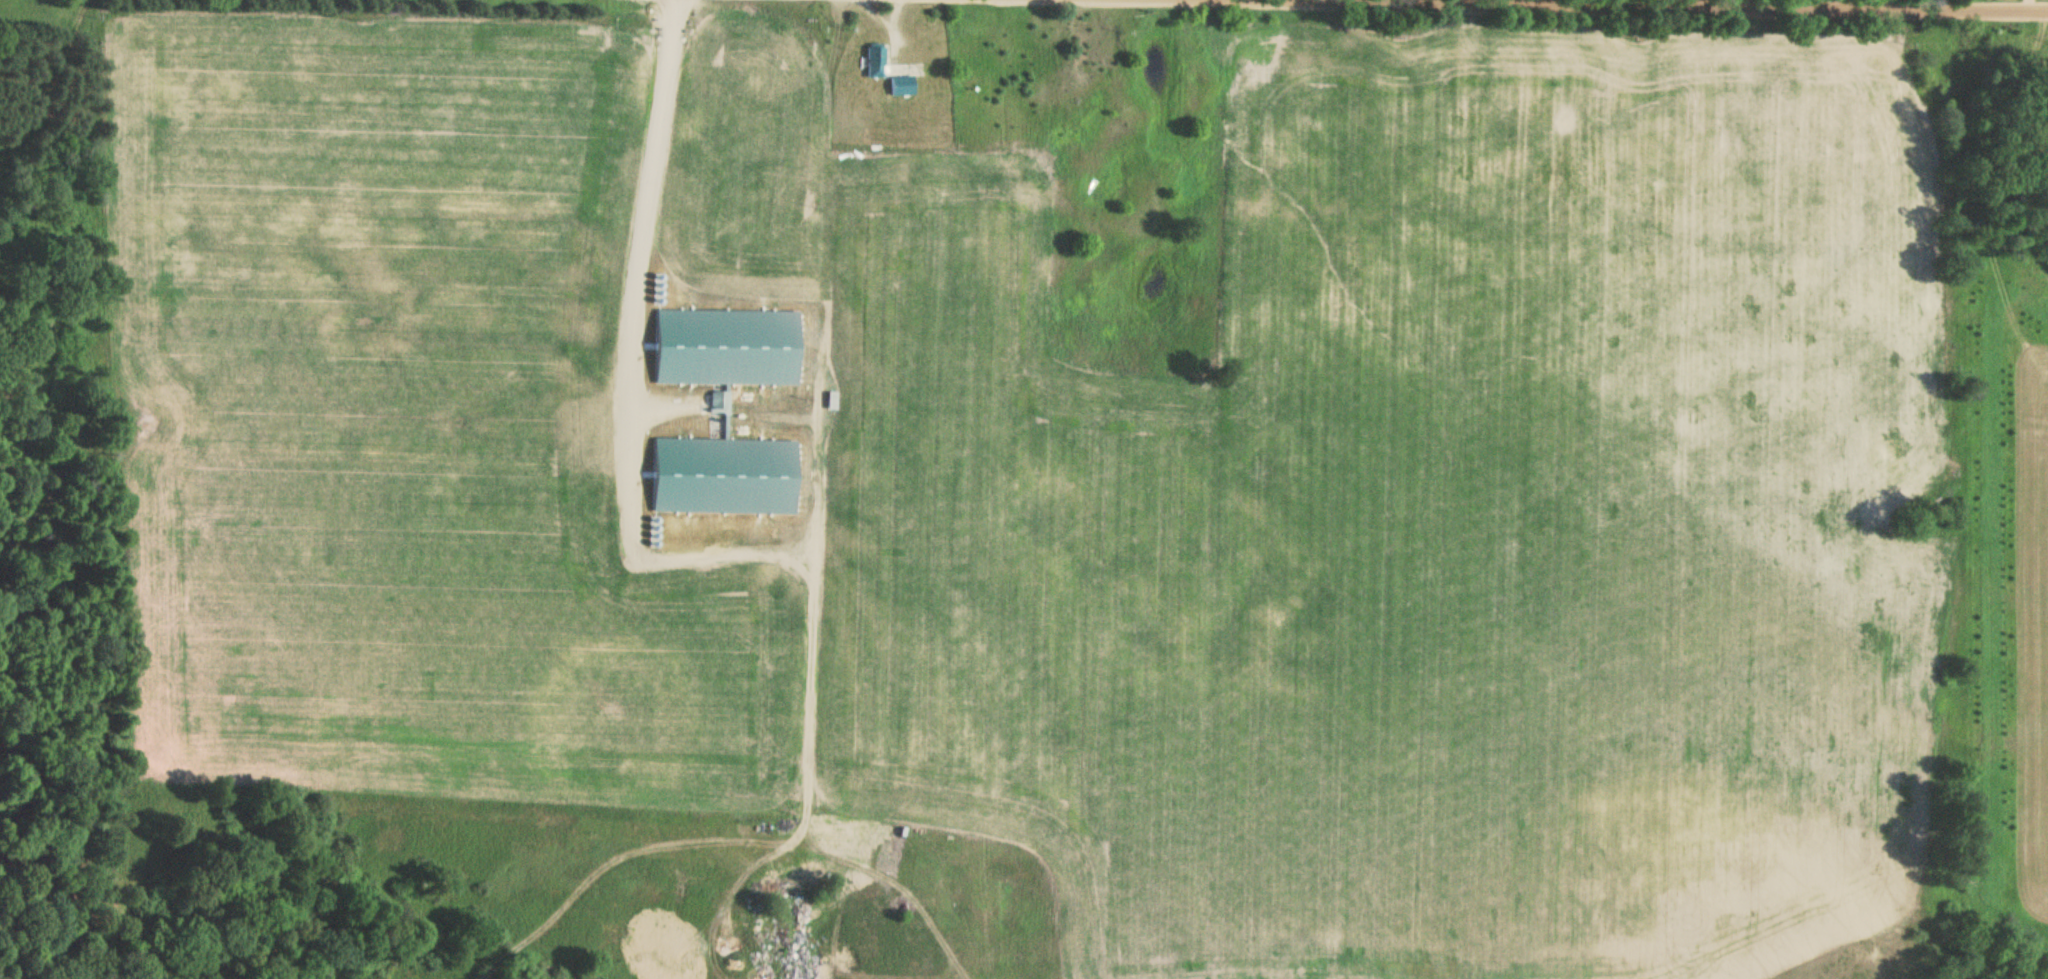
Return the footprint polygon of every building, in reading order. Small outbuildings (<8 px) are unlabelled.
[(864,44),(865,92),(912,91),(912,73),(884,73),(883,43),(864,44)]
